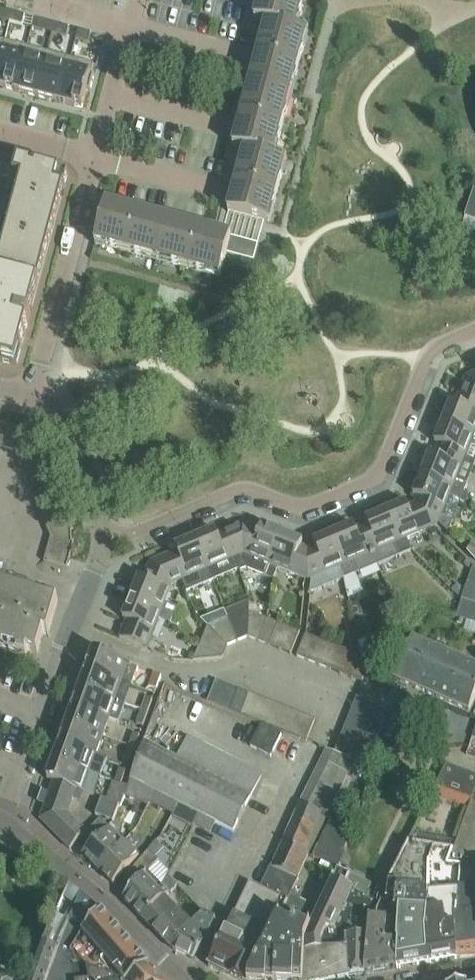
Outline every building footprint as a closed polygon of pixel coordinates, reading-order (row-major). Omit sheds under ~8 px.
[(267,23),(283,27),(284,24),(297,27),(304,0),(260,0),(255,19),(267,23)] [(0,10),(0,19),(10,21),(13,12),(0,8),(0,10)] [(13,12),(10,21),(23,25),(25,15),(13,12)] [(44,20),(42,30),(54,33),(57,24),(44,20)] [(310,31),(297,27),(284,24),(283,27),(267,23),(250,83),(293,95),(310,31)] [(57,24),(54,33),(67,37),(69,27),(57,24)] [(79,30),(77,39),(89,43),(92,33),(79,30)] [(0,60),(0,86),(16,90),(27,47),(5,41),(0,60)] [(27,47),(16,90),(38,96),(49,52),(27,47)] [(49,52),(38,96),(60,102),(71,58),(49,52)] [(71,58),(60,102),(83,108),(87,91),(91,92),(95,75),(92,74),(94,64),(71,58)] [(276,157),(293,95),(250,83),(234,146),(245,149),(261,154),(262,153),(276,157)] [(287,160),(276,157),(262,153),(261,154),(245,149),(229,212),(269,223),(287,160)] [(17,365),(69,173),(18,160),(18,161),(0,156),(0,360),(17,365)] [(465,218),(474,221),(474,190),(465,218)] [(107,202),(96,243),(143,256),(145,250),(159,254),(158,260),(169,219),(107,202)] [(259,243),(169,219),(158,260),(159,260),(160,254),(174,258),(173,264),(221,277),(227,252),(255,259),(259,243)] [(467,377),(458,397),(474,404),(474,373),(467,377)] [(458,397),(456,403),(452,401),(443,422),(474,435),(474,404),(458,397)] [(10,424),(0,421),(0,446),(3,447),(10,424)] [(443,422),(435,442),(439,444),(437,450),(464,461),(472,442),(474,444),(474,435),(443,422)] [(464,461),(437,450),(435,456),(430,454),(422,474),(465,492),(468,484),(457,479),(464,461)] [(46,462),(41,451),(19,461),(24,472),(46,462)] [(50,473),(46,462),(24,472),(28,482),(50,473)] [(55,483),(50,473),(28,482),(32,493),(55,483)] [(448,532),(462,500),(465,492),(422,474),(417,487),(414,495),(418,497),(415,503),(437,526),(439,523),(448,532)] [(59,494),(55,483),(32,493),(37,503),(59,494)] [(64,505),(59,494),(37,503),(42,515),(64,505)] [(437,526),(415,503),(408,506),(407,502),(386,511),(404,553),(412,550),(408,539),(437,526)] [(68,516),(64,505),(42,515),(46,525),(68,516)] [(404,553),(386,511),(366,519),(368,524),(362,526),(378,565),(404,553)] [(74,531),(68,516),(46,525),(51,537),(72,536),(72,532),(74,531)] [(266,576),(283,533),(263,525),(261,530),(244,523),(224,531),(240,569),(240,570),(245,568),(266,576)] [(378,565),(362,526),(356,529),(354,524),(334,533),(352,576),(378,565)] [(240,569),(224,531),(218,534),(216,530),(196,538),(213,581),(240,569)] [(309,580),(309,549),(302,546),(303,542),(283,533),(266,576),(274,580),(279,568),(309,580)] [(352,576),(334,533),(314,542),(316,546),(309,549),(309,580),(312,579),(310,593),(352,576)] [(72,541),(72,536),(51,537),(48,547),(71,555),(75,541),(72,541)] [(213,581),(196,538),(175,547),(177,551),(171,553),(182,580),(201,573),(206,584),(213,581)] [(67,567),(71,555),(48,547),(44,561),(67,567)] [(173,584),(182,580),(171,553),(151,562),(144,579),(140,577),(131,597),(174,615),(177,607),(166,602),(173,584)] [(473,566),(462,599),(474,603),(474,567),(473,566)] [(59,600),(0,583),(0,649),(27,657),(28,651),(38,654),(44,633),(49,634),(59,600)] [(174,615),(131,597),(123,618),(127,620),(120,638),(147,649),(159,618),(171,623),(174,615)] [(462,599),(456,617),(474,623),(474,603),(462,599)] [(249,637),(249,611),(250,600),(225,611),(227,617),(238,641),(249,637)] [(258,641),(267,618),(258,614),(249,611),(249,637),(258,641)] [(238,641),(227,617),(207,626),(228,645),(238,641)] [(270,645),(278,623),(267,618),(258,641),(270,645)] [(281,649),(289,627),(278,623),(270,645),(281,649)] [(228,645),(207,626),(199,647),(224,657),(228,645)] [(291,654),(300,631),(289,627),(281,649),(291,654)] [(308,660),(317,638),(306,634),(297,656),(308,660)] [(402,659),(394,678),(469,710),(474,698),(474,663),(413,636),(402,659)] [(319,665),(328,642),(317,638),(308,660),(319,665)] [(330,669),(339,647),(328,642),(319,665),(330,669)] [(224,657),(199,647),(194,661),(223,658),(224,657)] [(341,673),(350,651),(339,647),(330,669),(341,673)] [(129,664),(94,651),(87,670),(122,683),(129,664)] [(361,656),(350,651),(341,673),(352,678),(361,656)] [(373,660),(361,656),(352,678),(364,683),(373,660)] [(122,683),(87,670),(81,688),(116,701),(122,683)] [(162,676),(155,673),(151,687),(157,689),(162,676)] [(219,706),(228,684),(217,680),(208,702),(219,706)] [(230,711),(239,689),(228,684),(219,706),(230,711)] [(125,704),(116,701),(81,688),(74,706),(109,719),(119,722),(125,704)] [(241,715),(250,693),(239,689),(230,711),(241,715)] [(252,720),(261,697),(250,693),(241,715),(252,720)] [(147,697),(142,710),(149,712),(154,699),(147,697)] [(263,724),(272,702),(261,697),(252,720),(263,724)] [(358,698),(357,697),(353,709),(375,717),(379,706),(358,698)] [(274,728),(283,706),(272,702),(263,724),(274,728)] [(103,737),(109,719),(74,706),(68,724),(103,737)] [(285,733),(294,710),(283,706),(274,728),(285,733)] [(370,728),(375,717),(353,709),(348,720),(370,728)] [(144,725),(149,712),(142,710),(138,723),(144,725)] [(296,737),(305,715),(294,710),(285,733),(296,737)] [(316,719),(305,715),(296,737),(307,742),(316,719)] [(366,739),(370,728),(348,720),(344,731),(366,739)] [(103,737),(68,724),(61,742),(96,755),(103,737)] [(361,750),(366,739),(344,731),(339,742),(361,750)] [(134,733),(130,746),(136,748),(141,735),(134,733)] [(384,741),(368,735),(357,762),(373,768),(384,741)] [(189,736),(178,758),(196,767),(208,745),(189,736)] [(96,755),(61,742),(54,760),(90,773),(101,777),(108,759),(96,755)] [(155,791),(179,804),(202,815),(197,825),(211,833),(216,822),(235,831),(252,796),(233,786),(215,777),(196,767),(178,758),(145,742),(132,780),(155,791)] [(357,762),(361,750),(339,742),(335,753),(357,762)] [(208,745),(196,767),(215,777),(226,755),(208,745)] [(131,761),(136,748),(130,746),(125,759),(131,761)] [(357,762),(335,753),(327,750),(322,761),(350,774),(357,762)] [(226,755),(215,777),(233,786),(245,765),(226,755)] [(90,773),(54,760),(48,779),(54,781),(77,789),(83,792),(90,773)] [(350,774),(322,761),(317,771),(345,785),(350,774)] [(245,765),(233,786),(252,796),(263,774),(245,765)] [(127,771),(120,769),(116,782),(122,784),(127,771)] [(339,795),(345,785),(317,771),(312,782),(339,795)] [(149,802),(155,791),(132,780),(126,795),(134,798),(135,796),(149,803),(149,802)] [(68,813),(77,789),(54,781),(50,793),(44,790),(40,803),(46,805),(41,819),(70,849),(87,832),(68,813)] [(127,786),(122,784),(116,782),(109,801),(120,805),(127,786)] [(334,806),(339,795),(312,782),(307,793),(334,806)] [(179,804),(155,791),(149,802),(173,814),(179,804)] [(334,806),(307,793),(301,803),(327,815),(328,816),(334,806)] [(474,796),(455,851),(450,865),(462,865),(474,866),(474,793),(474,796)] [(120,805),(109,801),(102,798),(96,815),(113,822),(120,805)] [(316,841),(327,815),(301,803),(290,829),(316,841)] [(195,828),(197,825),(202,815),(179,804),(173,814),(172,817),(195,828)] [(314,856),(338,868),(353,831),(351,830),(332,821),(314,856)] [(99,869),(124,841),(109,827),(83,855),(99,869)] [(310,854),(316,841),(290,829),(284,842),(310,854)] [(114,884),(127,869),(140,856),(124,841),(99,869),(114,884)] [(170,894),(163,888),(148,872),(160,860),(156,857),(165,848),(158,841),(150,850),(128,877),(137,885),(123,898),(144,919),(159,905),(166,898),(170,894)] [(304,867),(310,854),(284,842),(278,855),(304,867)] [(429,887),(429,863),(450,865),(455,851),(409,842),(390,883),(389,888),(387,902),(396,903),(394,938),(398,938),(398,968),(428,963),(426,930),(428,917),(430,887),(429,887)] [(304,867),(278,855),(272,867),(299,879),(304,867)] [(458,915),(459,906),(462,867),(462,865),(450,865),(429,863),(429,887),(430,887),(428,917),(426,930),(428,963),(458,958),(455,915),(458,915)] [(462,865),(462,867),(459,906),(458,915),(455,915),(458,958),(474,955),(474,866),(462,865)] [(291,895),(299,879),(272,867),(262,888),(288,901),(291,895)] [(347,929),(347,927),(366,898),(372,884),(351,875),(338,868),(332,879),(327,891),(321,902),(316,914),(311,926),(305,943),(304,979),(335,979),(350,977),(347,929)] [(169,876),(163,888),(170,894),(179,885),(169,876)] [(288,901),(262,888),(251,883),(227,931),(209,966),(237,979),(249,979),(264,949),(288,901)] [(81,892),(69,884),(63,896),(76,905),(81,892)] [(75,961),(74,955),(70,953),(82,934),(100,909),(81,892),(76,905),(70,919),(62,941),(54,966),(58,968),(60,979),(77,979),(75,961)] [(311,926),(305,923),(314,906),(291,895),(288,901),(264,949),(249,979),(304,979),(305,943),(311,926)] [(194,925),(182,913),(166,898),(159,905),(144,919),(174,949),(186,933),(194,925)] [(365,974),(368,937),(370,919),(368,919),(373,899),(366,898),(347,927),(347,929),(350,977),(365,975),(365,974)] [(398,968),(398,938),(394,938),(396,903),(387,902),(373,899),(368,919),(370,919),(368,937),(365,974),(398,968)] [(100,909),(82,934),(70,953),(74,955),(75,961),(95,970),(109,976),(115,979),(116,979),(161,979),(100,909)] [(54,966),(62,941),(70,919),(56,914),(47,935),(35,963),(29,979),(49,979),(54,966)] [(193,959),(205,943),(207,940),(217,921),(204,914),(194,925),(186,933),(174,949),(193,959)] [(75,961),(77,979),(116,979),(115,979),(109,976),(95,970),(75,961)]
